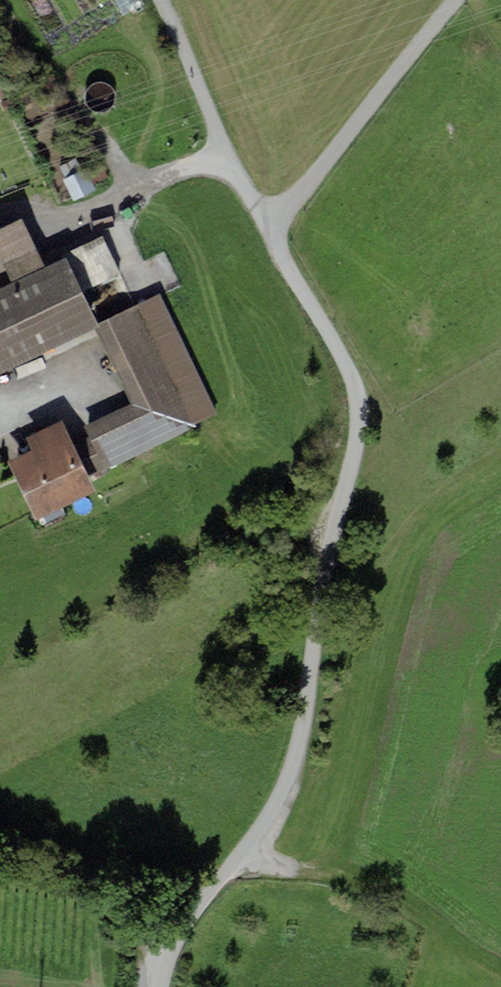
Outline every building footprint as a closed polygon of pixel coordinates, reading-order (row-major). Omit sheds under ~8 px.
[(78,201),(99,191),(89,170),(68,179),(78,201)] [(0,228),(0,273),(6,270),(12,281),(44,265),(21,218),(0,228)] [(0,287),(0,373),(99,327),(97,323),(66,257),(0,287)] [(160,293),(97,323),(99,327),(133,401),(84,424),(90,437),(74,444),(89,477),(218,416),(160,293)] [(31,450),(7,461),(34,519),(95,490),(89,477),(74,444),(62,420),(25,437),(31,450)]
